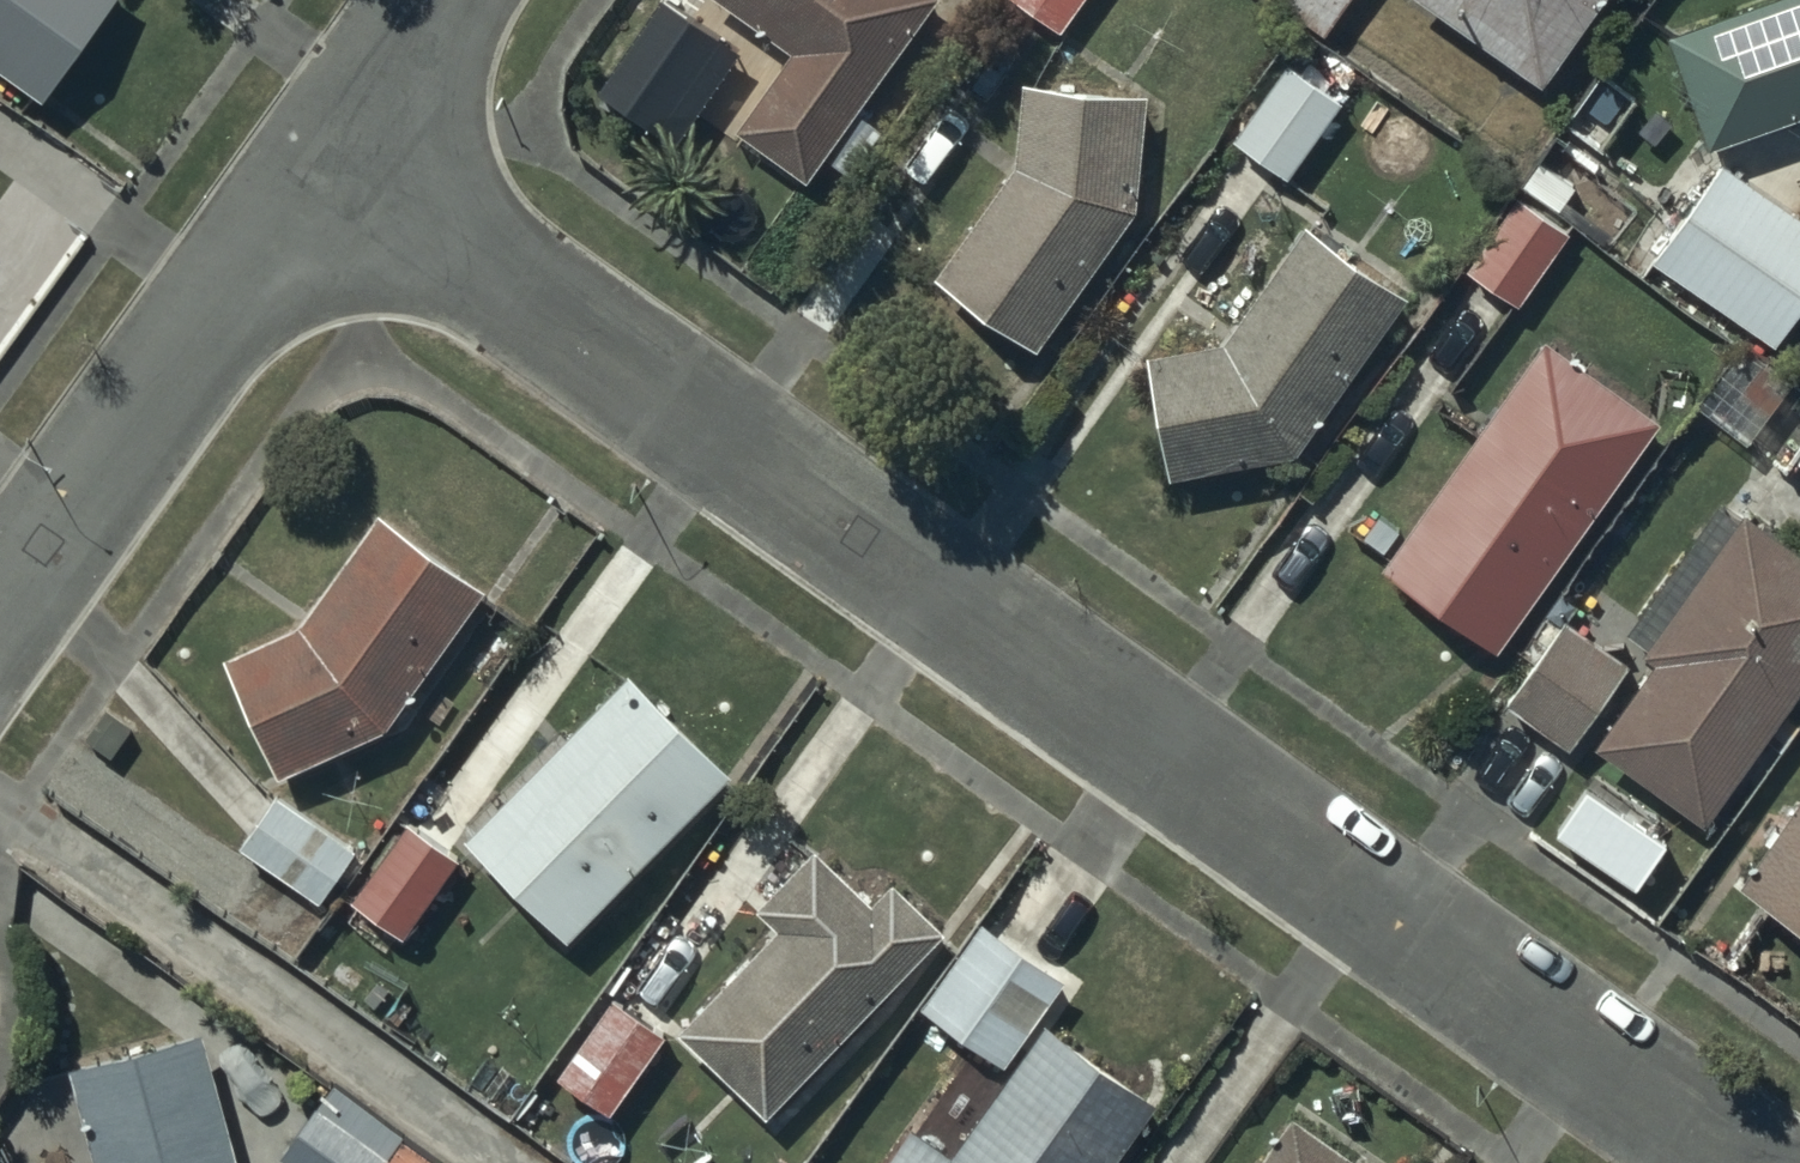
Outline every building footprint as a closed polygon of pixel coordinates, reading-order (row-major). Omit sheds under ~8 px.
[(48,104),(120,0),(0,0),(0,70),(48,104)] [(662,0),(658,0),(597,85),(673,139),(735,51),(662,0)] [(800,44),(743,124),(806,168),(925,0),(738,0),(800,44)] [(1058,26),(1079,0),(1025,0),(1058,26)] [(1326,29),(1346,0),(1284,0),(1326,29)] [(1542,67),(1589,0),(1446,0),(1542,67)] [(1677,32),(1713,133),(1799,102),(1799,0),(1768,0),(1677,32)] [(1343,101),(1292,61),(1234,135),(1285,174),(1343,101)] [(1021,160),(944,269),(1035,334),(1129,200),(1139,95),(1028,85),(1021,160)] [(1721,170),(1660,259),(1775,337),(1799,300),(1799,224),(1721,170)] [(1563,230),(1518,198),(1471,265),(1516,297),(1563,230)] [(1400,292),(1309,228),(1228,343),(1153,356),(1173,467),(1292,445),(1400,292)] [(1650,418),(1546,346),(1392,568),(1497,640),(1650,418)] [(1744,516),(1648,649),(1663,659),(1605,740),(1704,811),(1799,679),(1799,555),(1744,516)] [(296,630),(225,658),(279,779),(382,733),(483,596),(377,518),(296,630)] [(1627,666),(1565,623),(1509,703),(1571,746),(1627,666)] [(729,781),(629,681),(466,845),(566,945),(729,781)] [(354,853),(276,798),(241,848),(319,902),(354,853)] [(1747,883),(1799,921),(1799,809),(1747,883)] [(459,866),(408,828),(349,906),(400,944),(459,866)] [(780,934),(679,1038),(765,1121),(943,939),(891,889),(869,912),(814,858),(759,914),(780,934)] [(918,1006),(1001,1068),(1062,987),(979,925),(918,1006)] [(662,1035),(610,1001),(556,1085),(608,1119),(662,1035)] [(885,1162),(1112,1162),(1151,1107),(1042,1031),(951,1161),(908,1131),(885,1162)] [(67,1075),(90,1162),(239,1162),(205,1038),(67,1075)] [(316,1108),(280,1162),(385,1162),(390,1156),(316,1108)] [(1295,1121),(1265,1162),(1352,1162),(1295,1121)]
